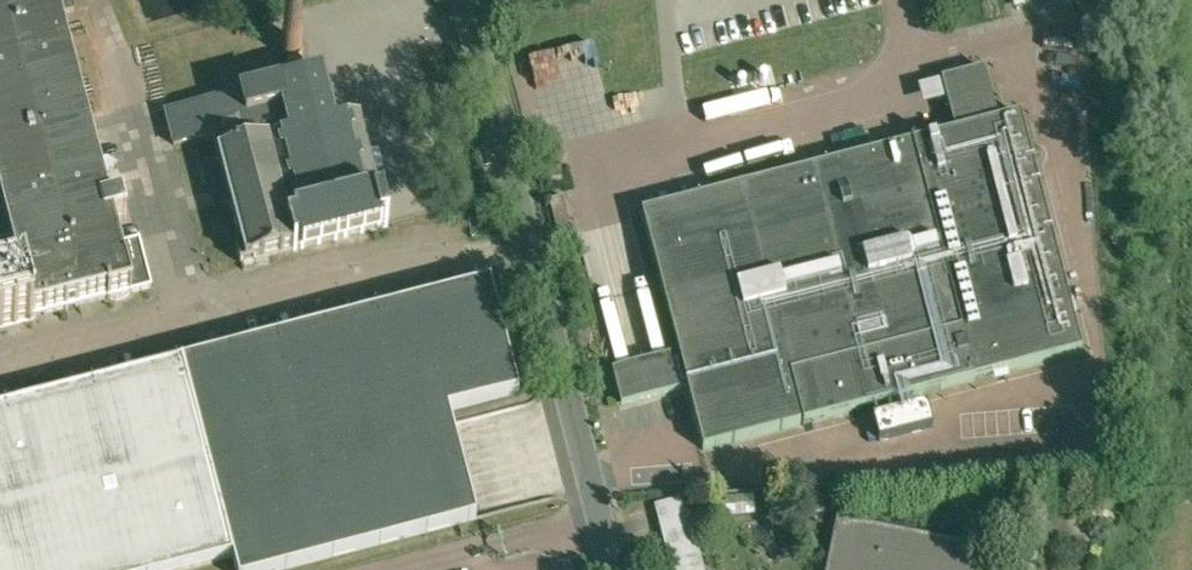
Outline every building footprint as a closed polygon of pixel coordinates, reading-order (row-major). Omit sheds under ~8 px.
[(32,321),(32,320),(106,300),(107,301),(111,300),(117,302),(125,300),(130,295),(151,290),(138,241),(117,246),(112,227),(125,223),(121,205),(108,209),(58,17),(74,13),(70,0),(0,0),(0,330),(32,321)] [(292,73),(281,75),(284,85),(165,115),(173,147),(212,136),(217,157),(199,162),(205,186),(224,182),(225,187),(214,190),(218,206),(229,203),(240,245),(234,247),(239,265),(387,227),(359,118),(342,123),(340,114),(333,116),(322,75),(305,79),(301,62),(302,62),(301,58),(303,55),(304,53),(304,50),(304,49),(303,46),(302,43),(300,41),(298,40),(296,38),(293,38),(291,37),(288,38),(285,39),(283,40),(281,42),(280,45),(279,47),(279,50),(279,52),(279,55),(281,57),(282,59),(285,61),(287,62),(288,65),(290,65),(292,73)] [(568,53),(576,83),(602,76),(594,46),(568,53)] [(534,60),(536,70),(569,63),(567,53),(534,60)] [(677,355),(613,372),(638,468),(1102,347),(1101,309),(1084,240),(1104,235),(1094,197),(1045,210),(1020,116),(998,121),(984,70),(871,99),(885,151),(642,214),(679,354),(677,355)] [(561,169),(543,170),(544,181),(561,181),(561,169)] [(557,232),(571,229),(563,198),(549,202),(557,232)] [(450,427),(521,409),(489,289),(0,410),(0,569),(180,569),(232,556),(236,569),(280,569),(474,520),(450,427)] [(925,406),(871,420),(877,444),(931,430),(925,406)] [(686,499),(655,507),(672,569),(704,569),(697,543),(686,499)] [(828,569),(978,569),(982,551),(838,521),(828,569)]
